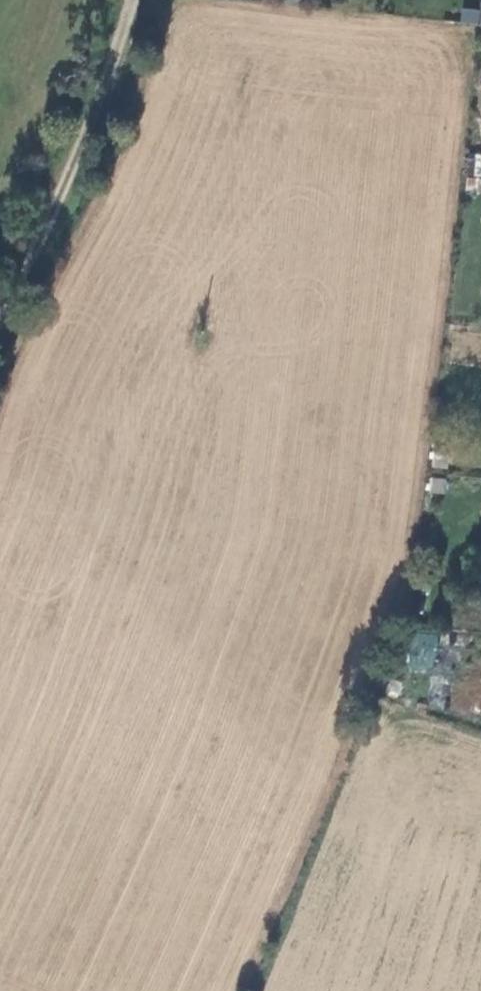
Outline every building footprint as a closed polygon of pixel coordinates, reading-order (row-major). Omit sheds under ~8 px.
[(462,7),(460,22),(480,25),(480,9),(462,7)] [(412,632),(409,667),(433,669),(436,634),(412,632)]
